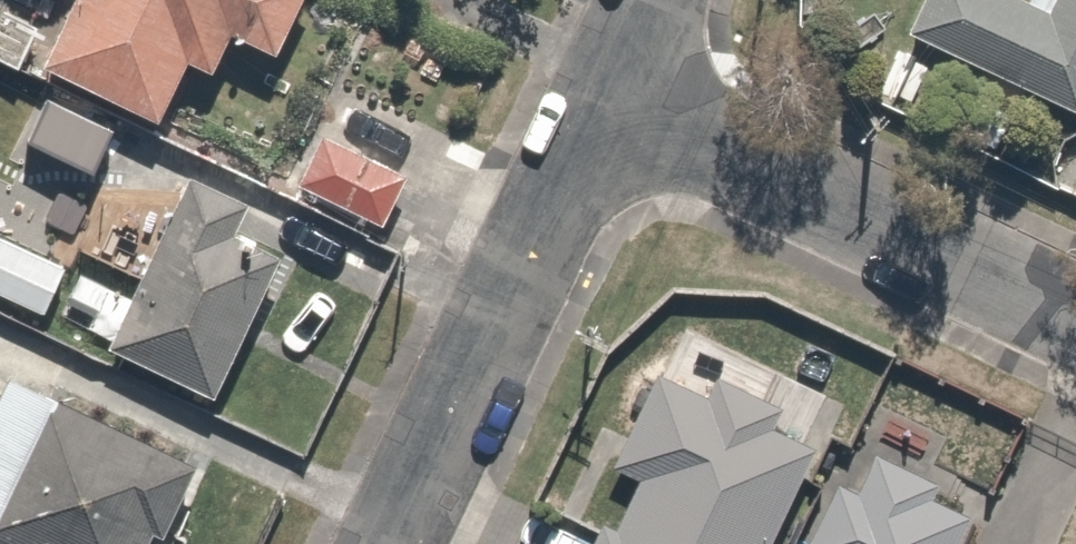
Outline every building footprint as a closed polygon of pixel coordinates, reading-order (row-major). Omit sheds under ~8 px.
[(51,54),(167,111),(196,53),(231,70),(254,23),(299,45),(321,0),(77,0),(51,54)] [(1075,126),(1075,0),(1051,0),(1047,8),(1029,0),(926,0),(904,46),(1075,127),(1075,126)] [(46,93),(27,136),(101,169),(120,126),(46,93)] [(415,174),(318,130),(292,187),(389,231),(415,174)] [(312,228),(191,174),(113,347),(233,402),(312,228)] [(52,309),(72,263),(0,231),(0,286),(52,309)] [(204,461),(9,367),(33,318),(0,302),(0,543),(164,543),(204,461)] [(830,441),(811,432),(823,405),(728,362),(709,403),(655,378),(614,469),(649,485),(629,528),(609,519),(597,543),(783,543),(830,441)] [(993,494),(882,449),(870,480),(836,466),(804,543),(973,543),(993,494)]
